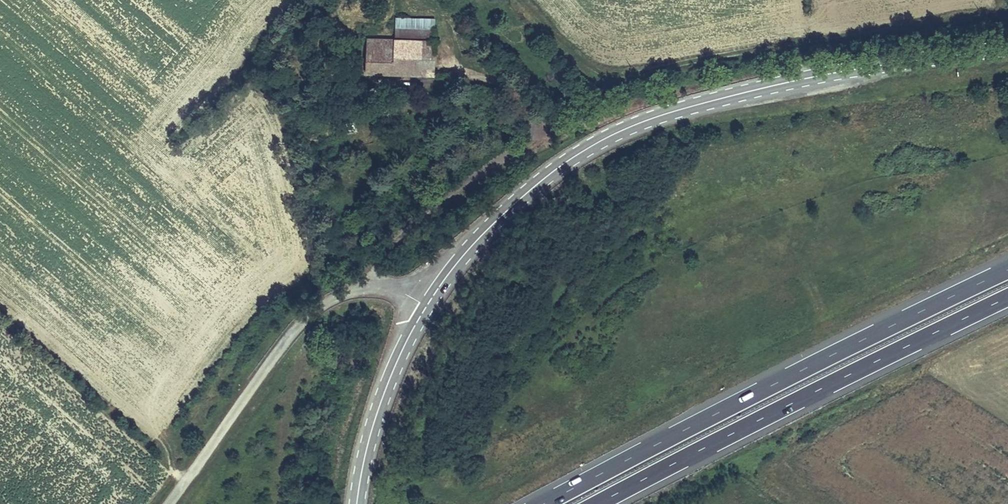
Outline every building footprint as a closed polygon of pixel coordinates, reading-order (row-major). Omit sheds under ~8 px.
[(400,18),(400,28),(439,31),(439,20),(400,18)] [(368,69),(418,74),(420,40),(439,41),(439,31),(400,28),(399,40),(371,37),(368,69)] [(420,40),(418,74),(436,74),(439,41),(420,40)]
